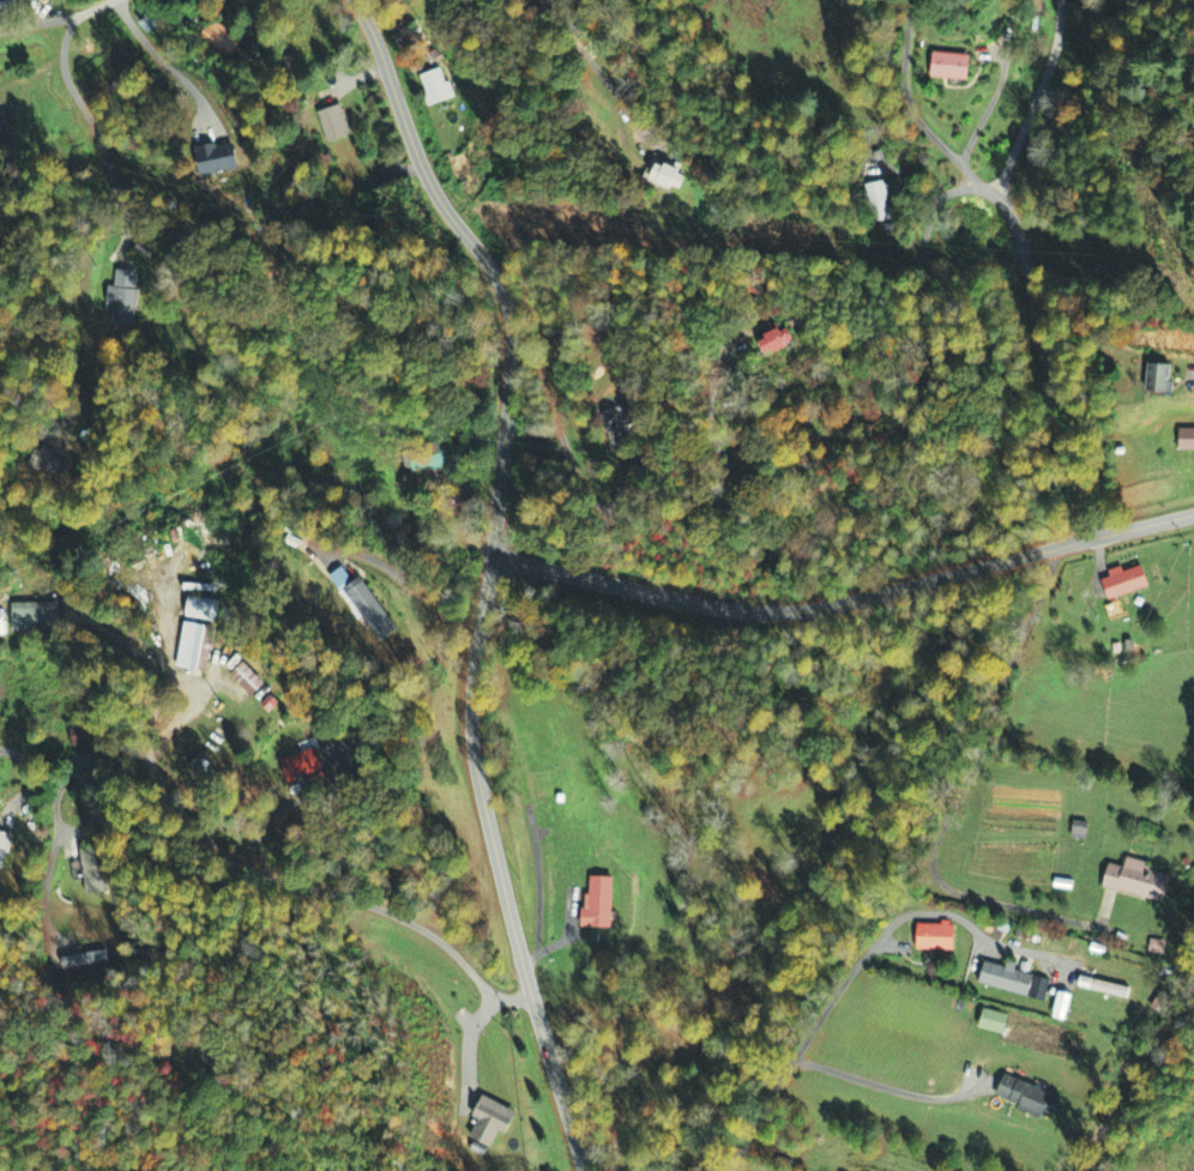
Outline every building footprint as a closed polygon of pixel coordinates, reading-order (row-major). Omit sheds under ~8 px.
[(242,39),(209,24),(199,43),(232,59),(242,39)] [(970,82),(971,56),(933,55),(933,81),(970,82)] [(452,100),(441,70),(419,78),(430,109),(452,100)] [(351,137),(341,107),(316,115),(327,146),(351,137)] [(11,143),(0,115),(0,147),(11,143)] [(243,175),(240,147),(201,152),(204,179),(243,175)] [(654,179),(652,183),(682,196),(690,177),(662,166),(659,174),(650,170),(648,176),(654,179)] [(869,224),(891,222),(886,183),(865,186),(869,224)] [(139,275),(115,272),(113,289),(107,288),(105,308),(112,308),(110,325),(133,328),(139,275)] [(759,343),(767,360),(796,346),(789,330),(759,343)] [(1147,362),(1170,363),(1169,380),(1174,380),(1172,391),(1146,390),(1147,362)] [(602,413),(612,446),(633,440),(624,407),(602,413)] [(1193,455),(1193,432),(1180,432),(1181,455),(1193,455)] [(68,462),(36,447),(26,470),(58,485),(68,462)] [(450,467),(446,448),(403,457),(407,476),(450,467)] [(1100,573),(1141,559),(1152,586),(1109,600),(1100,573)] [(329,575),(334,589),(349,584),(344,569),(329,575)] [(380,644),(397,632),(360,578),(343,590),(380,644)] [(186,620),(217,625),(221,602),(190,597),(186,620)] [(13,633),(60,632),(59,603),(12,604),(13,633)] [(200,672),(205,626),(182,624),(177,670),(200,672)] [(254,699),(266,685),(243,664),(230,678),(254,699)] [(268,715),(279,705),(271,696),(260,706),(268,715)] [(281,760),(290,787),(324,775),(315,749),(281,760)] [(1087,841),(1089,824),(1074,822),(1072,839),(1087,841)] [(6,871),(9,834),(0,833),(0,871),(6,871)] [(78,850),(87,897),(109,893),(101,846),(78,850)] [(1103,885),(1120,889),(1121,887),(1166,900),(1174,874),(1151,868),(1152,862),(1128,855),(1124,864),(1110,861),(1103,885)] [(613,930),(615,879),(587,878),(585,929),(613,930)] [(918,922),(941,922),(941,917),(951,918),(951,922),(955,923),(955,948),(917,948),(918,922)] [(1166,943),(1151,941),(1149,954),(1164,957),(1166,943)] [(106,965),(105,954),(60,958),(61,969),(106,965)] [(987,959),(1008,965),(1009,958),(1019,960),(1017,967),(1036,972),(1030,995),(981,982),(987,959)] [(1083,974),(1079,985),(1129,997),(1132,985),(1083,974)] [(1069,1016),(1074,997),(1059,993),(1054,1012),(1069,1016)] [(985,1007),(981,1026),(1005,1032),(1009,1014),(985,1007)] [(1007,1073),(1065,1097),(1054,1122),(1019,1107),(1020,1103),(999,1094),(1007,1073)] [(478,1122),(470,1140),(492,1150),(500,1133),(507,1137),(518,1113),(483,1097),(473,1119),(478,1122)]
